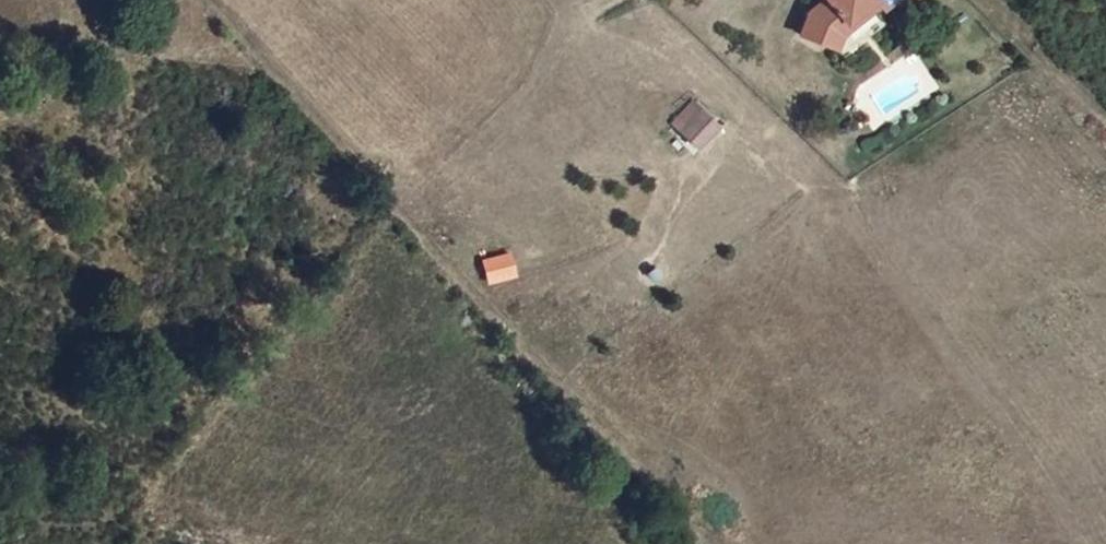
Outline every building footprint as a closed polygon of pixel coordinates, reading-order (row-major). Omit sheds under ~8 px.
[(830,67),(845,43),(878,25),(884,36),(908,22),(903,6),(920,0),(842,0),(827,8),(831,15),(812,26),(798,46),(830,67)] [(693,98),(667,123),(696,152),(721,127),(693,98)] [(478,258),(483,283),(515,276),(510,251),(478,258)]
